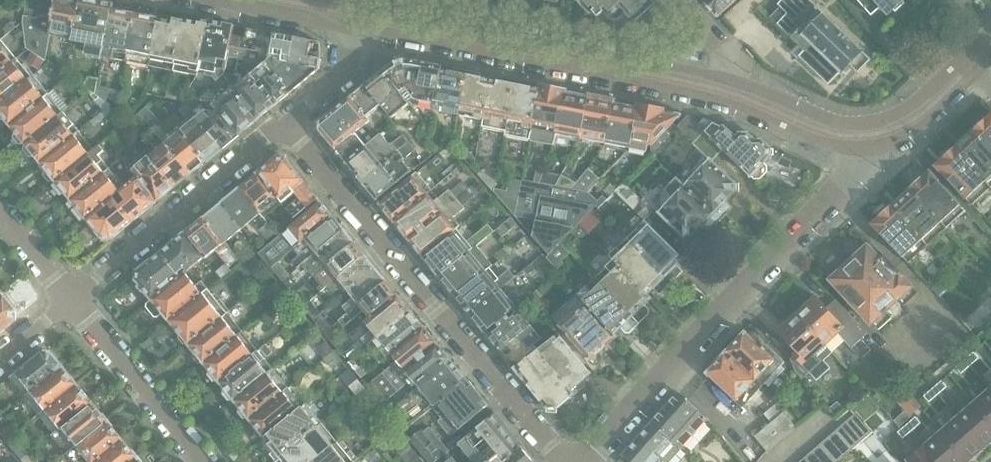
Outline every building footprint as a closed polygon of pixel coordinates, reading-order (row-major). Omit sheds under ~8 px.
[(33,14),(36,15),(35,19),(24,16),(23,21),(28,50),(32,53),(42,60),(47,33),(54,0),(37,0),(33,14)] [(71,37),(78,0),(54,0),(47,33),(50,34),(71,37)] [(111,6),(101,3),(98,0),(82,0),(78,0),(71,37),(70,43),(90,48),(89,52),(101,55),(111,6)] [(635,20),(617,0),(579,0),(590,11),(592,11),(593,11),(599,16),(604,11),(612,19),(616,19),(617,20),(623,15),(631,24),(635,20)] [(635,20),(654,3),(651,0),(617,0),(635,20)] [(718,16),(737,0),(703,0),(718,16)] [(864,52),(811,0),(785,0),(780,5),(782,8),(772,18),(779,24),(778,24),(789,35),(790,34),(793,37),(792,38),(799,45),(792,52),(798,57),(800,56),(829,85),(842,72),(843,73),(851,65),(859,73),(871,60),(863,52),(864,52)] [(872,15),(880,8),(888,16),(894,11),(895,12),(905,4),(904,3),(907,0),(859,0),(872,15)] [(126,60),(136,10),(121,7),(120,11),(112,9),(113,6),(111,6),(101,55),(126,60)] [(151,13),(136,10),(126,60),(149,64),(153,43),(158,19),(150,17),(151,13)] [(174,19),(172,17),(163,16),(159,16),(158,19),(153,43),(149,64),(173,69),(183,21),(174,19)] [(208,24),(207,25),(183,19),(183,21),(173,69),(197,74),(208,24)] [(7,33),(16,26),(12,21),(3,29),(7,33)] [(224,75),(226,70),(228,59),(228,58),(230,47),(234,29),(226,27),(223,23),(212,21),(208,24),(197,74),(212,77),(216,81),(224,75)] [(234,29),(230,47),(243,49),(270,54),(270,50),(274,34),(234,26),(234,29)] [(23,36),(22,32),(19,28),(12,33),(18,40),(23,36)] [(318,42),(317,41),(287,35),(287,36),(274,34),(270,50),(270,54),(278,56),(283,61),(320,69),(322,60),(318,59),(320,46),(320,43),(319,43),(318,42)] [(4,45),(0,41),(0,70),(14,59),(4,45)] [(243,49),(230,47),(228,58),(261,65),(266,61),(292,92),(293,91),(320,69),(283,61),(278,56),(270,54),(243,49)] [(32,53),(26,61),(38,70),(44,61),(42,60),(32,53)] [(15,60),(14,59),(0,70),(0,101),(32,75),(25,66),(21,65),(17,60),(15,60)] [(228,59),(226,70),(230,71),(236,72),(239,61),(228,59)] [(389,66),(382,72),(399,92),(409,104),(415,99),(423,63),(404,59),(396,61),(388,66),(389,66)] [(249,76),(274,106),(292,92),(266,61),(261,65),(248,76),(249,76)] [(424,108),(434,110),(442,70),(443,66),(423,63),(415,99),(426,101),(424,108)] [(458,115),(467,71),(453,68),(449,72),(442,70),(434,110),(458,115)] [(481,78),(480,74),(467,71),(458,115),(483,120),(491,80),(481,78)] [(61,83),(68,76),(65,72),(57,78),(61,83)] [(399,92),(382,72),(366,85),(365,85),(380,104),(392,119),(409,104),(399,92)] [(48,93),(32,75),(0,101),(0,119),(4,119),(9,125),(48,93)] [(220,87),(228,80),(224,75),(216,81),(211,85),(220,87)] [(80,87),(89,93),(94,95),(94,93),(95,86),(97,78),(87,76),(80,87)] [(257,120),(274,106),(249,76),(239,85),(232,90),(257,120)] [(508,124),(516,81),(502,78),(499,82),(491,80),(483,120),(482,127),(506,133),(508,124)] [(508,124),(506,133),(505,137),(529,141),(539,89),(531,88),(529,83),(516,81),(508,124)] [(366,120),(368,118),(370,117),(368,114),(380,104),(365,85),(349,98),(366,120)] [(539,89),(529,141),(553,146),(557,135),(566,90),(540,85),(539,89)] [(95,86),(94,93),(106,101),(108,98),(116,104),(119,91),(95,86)] [(155,96),(165,98),(166,89),(157,87),(155,96)] [(180,92),(170,90),(167,89),(165,98),(164,98),(178,101),(180,92)] [(67,108),(52,90),(48,93),(9,125),(15,132),(14,136),(20,143),(24,142),(25,143),(63,111),(67,108)] [(243,132),(257,120),(232,90),(218,102),(243,132)] [(582,139),(591,95),(566,90),(557,135),(582,139)] [(94,95),(89,93),(103,111),(110,106),(94,95)] [(606,144),(614,100),(591,95),(582,139),(606,144)] [(368,118),(366,120),(349,98),(348,99),(349,99),(321,121),(320,130),(335,149),(359,129),(365,124),(366,124),(370,121),(368,118)] [(632,150),(640,105),(614,100),(606,144),(629,149),(632,150)] [(653,144),(681,114),(681,113),(640,105),(632,150),(645,152),(649,149),(650,143),(653,144)] [(95,126),(114,111),(110,106),(103,111),(91,121),(95,126)] [(148,107),(141,112),(146,119),(153,113),(148,108),(148,107)] [(223,148),(189,107),(188,107),(181,112),(188,121),(184,124),(177,115),(173,119),(180,128),(207,161),(223,148)] [(239,135),(223,114),(189,107),(223,148),(239,135)] [(73,123),(64,112),(63,111),(25,143),(23,149),(28,156),(35,155),(41,162),(79,131),(73,123)] [(984,121),(981,120),(975,126),(976,129),(974,130),(990,148),(990,115),(984,121)] [(708,135),(697,125),(688,116),(677,127),(697,146),(708,135)] [(708,135),(723,149),(755,179),(761,179),(768,171),(768,165),(765,162),(771,155),(771,149),(762,140),(755,140),(748,133),(740,133),(736,137),(725,126),(704,118),(697,125),(708,135)] [(377,138),(366,124),(365,124),(359,129),(335,149),(346,163),(346,162),(347,163),(377,138)] [(180,128),(170,135),(163,127),(157,132),(191,174),(207,161),(180,128)] [(429,137),(430,129),(419,127),(417,136),(423,143),(429,137)] [(973,131),(971,130),(956,144),(956,147),(955,148),(990,187),(990,188),(990,148),(974,130),(973,131)] [(56,180),(94,149),(79,131),(41,162),(46,168),(44,175),(49,181),(56,180)] [(175,187),(191,174),(157,132),(149,138),(159,151),(151,157),(175,187)] [(116,147),(123,141),(116,133),(109,138),(116,147)] [(362,182),(411,142),(404,133),(390,145),(381,134),(377,138),(347,163),(355,173),(362,182)] [(712,161),(723,149),(708,135),(697,146),(712,161)] [(403,160),(416,149),(411,142),(362,182),(368,190),(368,189),(377,200),(412,171),(403,160)] [(735,183),(712,161),(697,146),(689,155),(696,161),(694,163),(697,165),(691,171),(695,174),(684,185),(721,219),(732,208),(726,202),(735,191),(739,191),(738,183),(735,183)] [(445,159),(453,152),(448,147),(440,154),(445,159)] [(971,204),(990,187),(955,148),(954,149),(950,149),(945,154),(945,158),(936,165),(971,204)] [(110,168),(96,151),(94,149),(56,180),(54,187),(59,193),(66,193),(71,199),(110,168)] [(473,167),(476,156),(470,150),(463,156),(473,167)] [(616,190),(617,191),(624,183),(639,167),(626,154),(599,178),(587,189),(573,187),(569,186),(555,184),(538,181),(534,180),(521,179),(519,192),(514,214),(549,253),(595,205),(598,208),(616,190)] [(175,187),(151,157),(149,155),(131,169),(138,177),(158,201),(175,187)] [(288,161),(286,159),(276,157),(276,158),(257,173),(258,174),(279,200),(282,203),(295,192),(299,198),(286,209),(294,218),(318,198),(304,181),(288,161)] [(494,188),(498,167),(486,164),(477,172),(493,190),(494,188)] [(86,218),(112,196),(125,186),(110,168),(71,199),(86,218)] [(534,180),(538,181),(542,172),(543,169),(536,168),(534,180)] [(587,189),(599,178),(587,168),(579,178),(573,187),(587,189)] [(560,180),(569,186),(573,187),(579,178),(569,170),(560,180)] [(965,210),(941,184),(929,171),(921,179),(918,178),(912,184),(912,188),(911,188),(947,227),(965,210)] [(432,190),(418,172),(379,203),(394,221),(428,193),(432,190)] [(542,172),(538,181),(555,184),(561,175),(542,172)] [(264,217),(282,203),(279,200),(258,174),(240,188),(248,198),(264,217)] [(133,221),(158,201),(138,177),(126,187),(125,186),(112,196),(133,221)] [(665,190),(662,186),(647,201),(660,212),(659,213),(684,236),(684,240),(692,240),(692,237),(702,226),(708,232),(721,219),(684,185),(677,178),(665,190)] [(468,189),(469,188),(464,181),(452,191),(449,187),(439,195),(436,191),(430,195),(428,193),(394,221),(408,238),(457,197),(468,189)] [(617,191),(615,192),(644,220),(653,210),(624,183),(617,191)] [(267,241),(276,233),(264,217),(248,198),(240,188),(239,188),(221,203),(243,229),(251,222),(267,241)] [(514,214),(519,192),(494,188),(493,190),(514,214)] [(927,246),(947,227),(911,188),(910,189),(907,189),(891,202),(891,206),(891,207),(927,246)] [(463,204),(473,196),(468,189),(457,197),(408,238),(423,256),(456,229),(460,226),(453,217),(465,207),(463,204)] [(112,239),(133,221),(112,196),(86,218),(102,238),(101,238),(112,239)] [(33,199),(26,205),(30,210),(37,205),(33,199)] [(258,253),(270,267),(277,261),(294,247),(332,216),(321,201),(258,253)] [(204,217),(225,243),(228,241),(243,229),(221,203),(204,217)] [(891,207),(890,207),(887,206),(880,212),(881,216),(872,223),(908,263),(927,246),(891,207)] [(301,265),(344,229),(341,225),(340,225),(332,216),(294,247),(300,255),(293,261),(298,267),(301,265)] [(236,257),(225,243),(204,217),(186,232),(205,256),(207,258),(216,251),(226,264),(227,265),(236,257)] [(501,236),(516,223),(511,217),(500,226),(495,230),(501,236)] [(588,232),(593,226),(585,218),(580,223),(588,232)] [(677,265),(684,258),(645,221),(628,238),(672,282),(683,271),(677,265)] [(309,269),(314,275),(354,242),(347,233),(344,229),(301,265),(307,271),(309,269)] [(456,229),(423,256),(439,276),(470,251),(472,249),(456,229)] [(175,241),(195,264),(205,256),(186,232),(175,241)] [(576,237),(572,233),(563,242),(569,248),(575,243),(573,241),(576,237)] [(660,295),(672,282),(628,238),(614,251),(617,256),(614,259),(649,294),(654,289),(660,295)] [(195,264),(175,241),(150,262),(150,261),(138,271),(137,271),(136,281),(152,299),(173,282),(175,280),(185,272),(186,272),(195,264)] [(317,288),(321,292),(327,287),(365,255),(362,251),(354,242),(314,275),(313,276),(321,285),(317,288)] [(554,266),(567,251),(560,244),(547,258),(554,266)] [(879,260),(867,247),(866,246),(853,257),(854,259),(844,267),(843,266),(833,275),(834,277),(832,279),(878,330),(892,317),(885,309),(897,298),(904,305),(918,293),(884,255),(879,260)] [(455,295),(485,270),(470,251),(439,276),(455,295)] [(332,292),(342,283),(349,291),(376,269),(368,259),(369,259),(365,255),(327,287),(332,292)] [(256,271),(262,265),(256,257),(249,263),(256,271)] [(648,294),(649,294),(614,259),(594,277),(639,323),(649,314),(649,309),(645,305),(652,298),(648,294)] [(277,261),(270,267),(281,281),(288,275),(278,263),(277,261)] [(231,269),(227,265),(226,264),(216,271),(221,277),(231,269)] [(383,277),(376,269),(349,291),(354,297),(343,306),(348,312),(387,281),(383,277)] [(494,281),(485,270),(455,295),(470,313),(499,289),(514,277),(508,270),(494,281)] [(152,299),(147,303),(147,308),(154,317),(158,317),(163,312),(169,320),(209,287),(203,279),(196,285),(185,272),(175,280),(173,282),(152,299)] [(485,332),(515,306),(508,298),(525,284),(517,274),(514,277),(499,289),(470,313),(485,332)] [(295,283),(288,275),(281,281),(287,289),(295,283)] [(629,333),(639,323),(594,277),(577,292),(586,302),(615,334),(621,328),(626,333),(629,333)] [(938,296),(949,286),(942,279),(931,289),(938,296)] [(280,299),(287,293),(276,281),(269,287),(280,299)] [(390,285),(387,281),(348,312),(339,320),(344,327),(364,310),(370,317),(397,294),(390,285)] [(189,344),(229,312),(209,287),(169,320),(180,333),(179,337),(184,344),(189,344)] [(528,296),(536,306),(545,299),(536,289),(528,296)] [(302,307),(310,301),(304,293),(296,299),(302,307)] [(397,294),(370,317),(365,321),(372,330),(345,352),(349,356),(346,358),(348,362),(357,355),(368,345),(370,344),(410,311),(397,294)] [(12,309),(0,295),(0,330),(11,321),(12,309)] [(990,315),(990,296),(989,295),(980,304),(986,309),(990,315)] [(865,336),(845,315),(838,322),(815,297),(808,304),(805,300),(795,309),(833,351),(844,341),(851,348),(865,336)] [(313,321),(320,314),(310,301),(302,307),(313,321)] [(617,336),(615,334),(586,302),(558,326),(594,365),(597,365),(602,360),(602,357),(598,352),(617,336)] [(530,325),(515,306),(485,332),(500,350),(530,325)] [(296,308),(286,316),(291,322),(301,314),(301,313),(296,308)] [(834,351),(833,351),(795,309),(783,321),(786,324),(779,330),(798,350),(790,358),(796,371),(804,379),(809,375),(815,382),(829,369),(822,362),(834,351)] [(961,321),(976,337),(978,335),(990,323),(990,315),(986,309),(983,312),(972,311),(961,321)] [(384,359),(392,354),(424,327),(410,311),(370,344),(368,345),(374,352),(376,350),(384,359)] [(204,362),(243,330),(229,312),(189,344),(194,351),(194,355),(199,362),(204,362)] [(320,314),(313,321),(315,323),(324,333),(327,331),(330,328),(322,318),(320,314)] [(307,323),(301,316),(288,326),(294,333),(307,323)] [(515,368),(538,349),(534,344),(541,338),(530,325),(500,350),(515,368)] [(389,367),(382,373),(390,382),(437,343),(424,327),(392,354),(398,361),(389,367)] [(324,333),(334,346),(341,341),(330,328),(327,331),(324,333)] [(218,381),(258,348),(243,330),(204,362),(209,369),(209,375),(214,380),(218,381)] [(753,332),(750,336),(745,332),(726,352),(762,387),(782,366),(775,359),(769,353),(770,351),(763,345),(764,343),(753,332)] [(584,379),(591,373),(558,333),(547,342),(538,349),(575,394),(585,387),(585,381),(584,379)] [(324,359),(334,350),(327,341),(316,349),(324,359)] [(367,386),(382,404),(412,379),(418,386),(451,359),(437,343),(390,382),(382,373),(367,386)] [(258,348),(218,381),(219,381),(225,389),(224,393),(229,399),(234,400),(273,367),(266,358),(272,354),(265,345),(259,350),(258,348)] [(575,394),(538,349),(515,368),(547,408),(557,409),(575,394)] [(58,365),(47,351),(39,350),(39,351),(7,377),(22,395),(58,365)] [(320,372),(339,356),(334,350),(324,359),(315,365),(320,372)] [(743,406),(762,387),(726,352),(707,373),(743,406)] [(973,352),(964,360),(970,366),(979,358),(973,352)] [(431,402),(464,375),(451,359),(418,386),(388,411),(401,427),(429,404),(431,402)] [(970,366),(964,360),(955,367),(961,374),(970,366)] [(37,413),(73,384),(58,365),(22,395),(37,413)] [(250,419),(289,387),(273,367),(234,400),(235,400),(240,407),(239,412),(244,417),(250,419)] [(362,367),(356,372),(361,378),(368,373),(362,367)] [(364,390),(359,385),(348,371),(341,376),(357,396),(364,390)] [(476,390),(464,375),(431,402),(429,404),(432,408),(434,406),(443,417),(476,390)] [(941,380),(932,388),(938,395),(947,387),(941,380)] [(52,432),(88,402),(73,384),(37,413),(38,414),(39,415),(39,416),(40,417),(44,422),(52,432)] [(921,404),(910,392),(906,386),(895,396),(906,409),(895,419),(900,425),(912,414),(911,413),(921,404)] [(264,438),(304,405),(289,387),(250,419),(255,425),(254,431),(259,436),(264,438)] [(938,395),(932,388),(923,396),(929,403),(938,395)] [(990,423),(990,390),(990,389),(974,403),(990,423)] [(366,403),(371,399),(364,390),(357,396),(362,402),(364,400),(366,403)] [(486,403),(487,403),(476,390),(443,417),(439,421),(450,434),(451,435),(459,429),(486,408),(486,407),(486,403)] [(344,393),(337,399),(342,406),(350,400),(344,393)] [(707,419),(678,393),(653,422),(682,448),(707,419)] [(837,418),(846,410),(836,399),(827,407),(837,418)] [(64,453),(104,421),(88,402),(52,432),(54,434),(52,435),(64,451),(63,451),(64,453)] [(280,457),(323,422),(308,403),(304,405),(264,438),(265,438),(263,444),(268,451),(275,451),(280,457)] [(957,417),(983,447),(990,441),(990,423),(974,403),(957,417)] [(781,408),(779,406),(778,404),(765,415),(772,422),(755,436),(767,451),(796,427),(781,408)] [(384,426),(390,421),(380,408),(374,413),(384,426)] [(468,436),(479,449),(506,427),(495,413),(469,435),(468,436)] [(852,449),(872,431),(856,413),(836,430),(852,449)] [(38,414),(28,422),(30,425),(40,417),(39,416),(39,415),(38,414)] [(915,417),(906,424),(912,431),(921,423),(915,417)] [(983,447),(957,417),(941,431),(967,461),(975,455),(983,447)] [(118,439),(104,421),(64,453),(72,461),(73,461),(81,456),(86,461),(90,461),(118,439)] [(339,442),(323,422),(280,457),(285,461),(313,461),(339,442)] [(682,448),(653,422),(638,438),(665,461),(669,461),(682,448)] [(912,431),(906,424),(897,432),(903,439),(912,431)] [(0,434),(0,435),(6,442),(15,434),(8,427),(0,434)] [(531,460),(532,458),(531,457),(529,458),(523,451),(525,449),(524,448),(523,448),(506,427),(480,449),(490,461),(530,461),(531,460)] [(448,451),(429,428),(423,433),(421,431),(409,441),(427,461),(435,461),(448,451)] [(852,449),(836,430),(820,444),(835,461),(837,461),(852,449)] [(941,431),(924,446),(939,461),(966,461),(967,461),(941,431)] [(396,441),(404,450),(409,445),(402,436),(396,441)] [(479,449),(468,436),(458,444),(472,461),(489,461),(479,449)] [(638,438),(623,456),(630,461),(665,461),(638,438)] [(134,457),(118,439),(90,461),(128,461),(134,457)] [(355,461),(339,442),(313,461),(354,461),(355,461)] [(2,445),(0,443),(0,461),(17,461),(2,445)] [(820,444),(803,459),(806,461),(835,461),(820,444)] [(404,450),(405,452),(401,455),(407,461),(423,461),(409,445),(404,450)] [(19,459),(25,454),(19,446),(13,451),(19,459)] [(924,446),(907,460),(909,461),(939,461),(924,446)]
